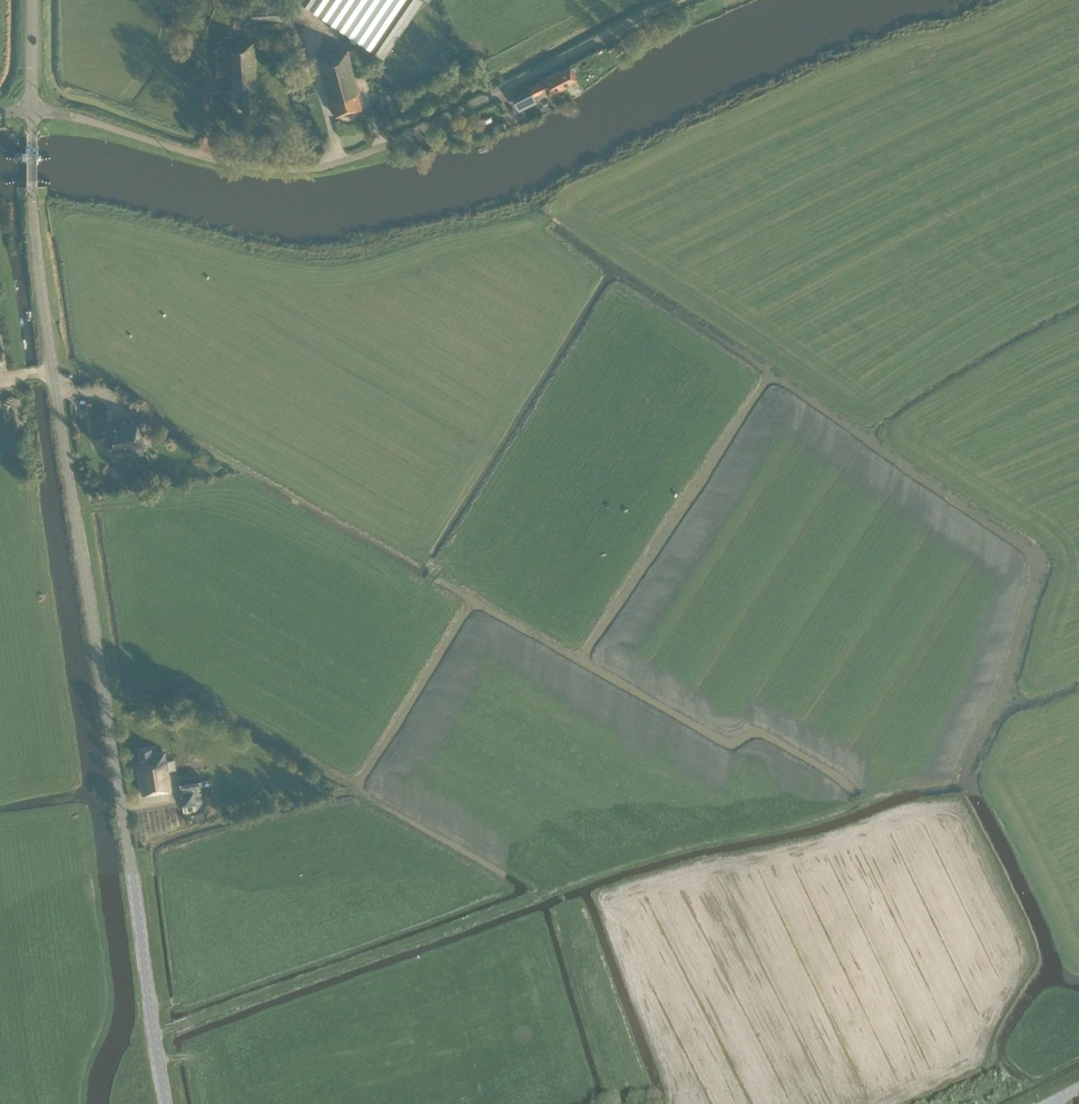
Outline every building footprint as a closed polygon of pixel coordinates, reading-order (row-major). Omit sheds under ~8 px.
[(275,21),(275,18),(287,17),(286,0),(250,0),(252,23),(275,21)] [(416,0),(300,0),(380,54),(416,0)] [(258,108),(257,93),(253,40),(235,42),(235,43),(227,43),(230,90),(240,89),(241,110),(258,108)] [(329,101),(331,100),(335,115),(362,108),(358,93),(360,93),(355,75),(364,72),(357,47),(338,52),(338,51),(317,56),(329,101)] [(577,80),(570,68),(559,74),(558,72),(541,81),(542,82),(529,89),(534,97),(547,90),(550,96),(567,87),(566,86),(577,80)] [(528,104),(522,94),(513,99),(518,109),(528,104)] [(537,104),(525,110),(528,116),(540,110),(537,104)] [(520,121),(517,113),(503,119),(506,127),(520,121)] [(108,426),(92,429),(95,444),(111,440),(113,453),(144,447),(139,419),(107,425),(108,426)] [(137,765),(142,794),(171,790),(166,761),(170,761),(168,752),(152,754),(151,747),(137,749),(140,765),(137,765)] [(181,789),(182,792),(181,792),(184,812),(196,810),(203,801),(200,786),(201,786),(199,774),(179,777),(181,789)]
